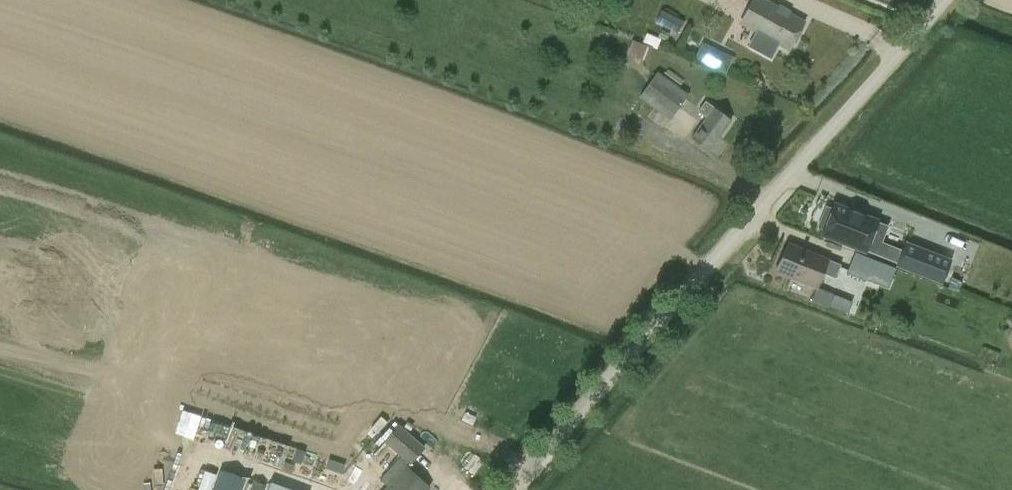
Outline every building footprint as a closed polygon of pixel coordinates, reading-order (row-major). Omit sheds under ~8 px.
[(760,38),(766,42),(769,39),(788,50),(804,21),(764,0),(752,0),(739,24),(761,35),(760,38)] [(682,21),(660,9),(654,22),(676,33),(682,21)] [(652,47),(632,40),(627,53),(646,61),(647,60),(667,67),(671,56),(652,48),(652,47)] [(707,65),(715,49),(703,43),(695,59),(707,65)] [(688,94),(656,72),(638,98),(670,120),(688,94)] [(698,111),(706,117),(691,137),(708,149),(730,119),(713,107),(704,101),(698,111)] [(832,210),(826,208),(818,230),(823,232),(822,235),(864,252),(876,222),(834,205),(832,210)] [(828,261),(829,259),(788,243),(775,270),(774,272),(816,289),(823,274),(834,278),(839,265),(828,261)] [(904,245),(895,267),(940,286),(949,263),(904,245)] [(889,286),(896,269),(873,260),(866,278),(889,286)] [(1009,352),(1003,369),(1011,372),(1011,353),(1009,352)] [(464,412),(461,419),(471,424),(475,416),(464,412)] [(388,486),(384,489),(426,489),(428,487),(405,467),(408,464),(409,464),(424,448),(398,424),(383,442),(400,456),(380,478),(388,486)] [(300,463),(305,451),(297,448),(292,460),(300,463)] [(243,480),(220,472),(213,489),(240,489),(243,480)] [(334,489),(335,489),(341,489),(347,483),(342,478),(340,477),(331,487),(334,489)] [(248,489),(263,489),(265,485),(252,479),(248,489)]
